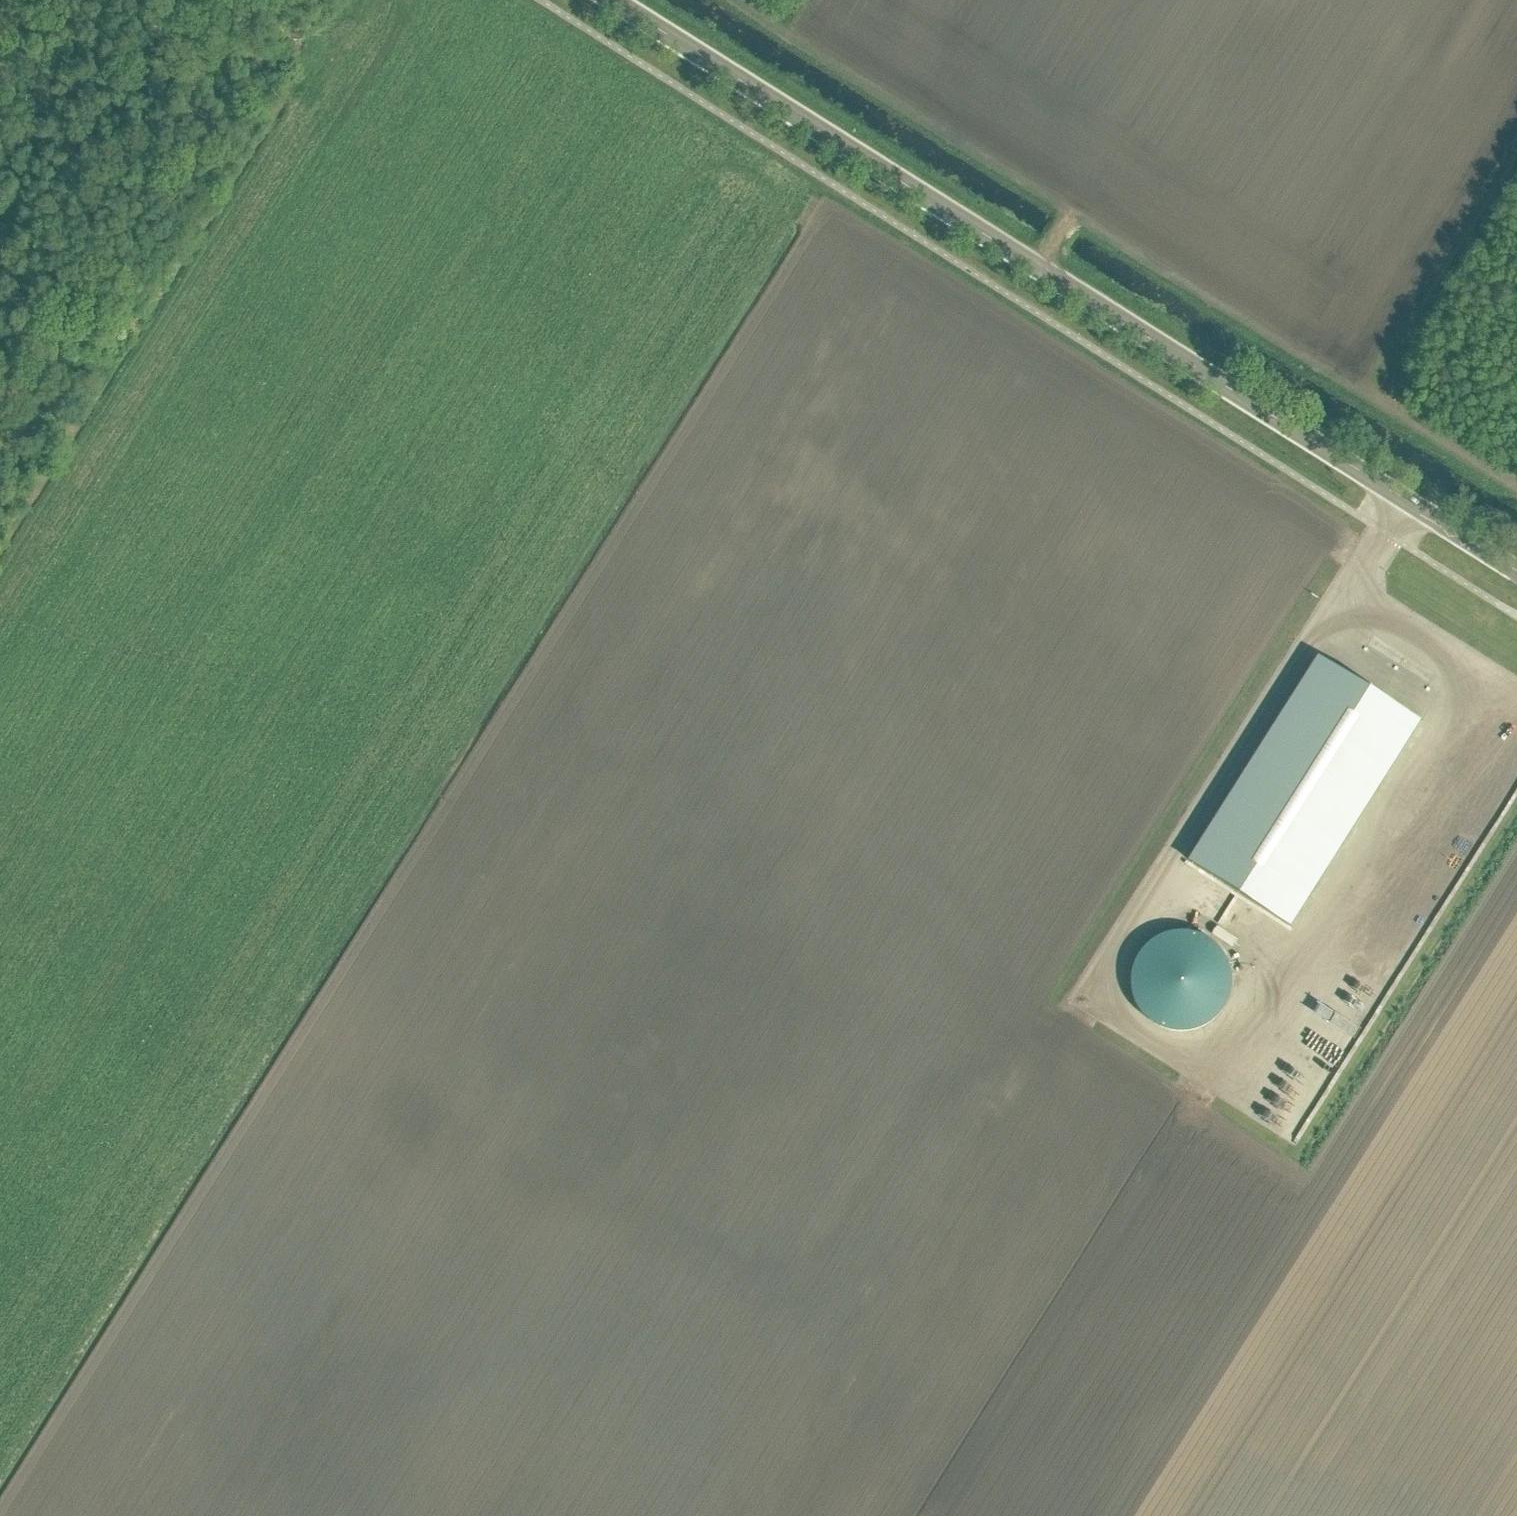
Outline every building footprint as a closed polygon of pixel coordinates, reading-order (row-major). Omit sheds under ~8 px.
[(1317,656),(1188,860),(1290,925),(1419,721),(1317,656)] [(1176,932),(1169,933),(1161,935),(1154,939),(1147,944),(1142,949),(1137,956),(1133,963),(1131,970),(1130,976),(1129,984),(1130,992),(1132,1000),(1135,1007),(1139,1014),(1145,1020),(1151,1025),(1158,1029),(1165,1032),(1173,1034),(1181,1034),(1189,1034),(1197,1032),(1204,1029),(1211,1024),(1217,1019),(1222,1013),(1226,1006),(1229,999),(1231,991),(1232,983),(1231,975),(1229,967),(1226,959),(1222,953),(1216,947),(1210,941),(1204,937),(1196,934),(1188,932),(1180,932),(1176,932)]
